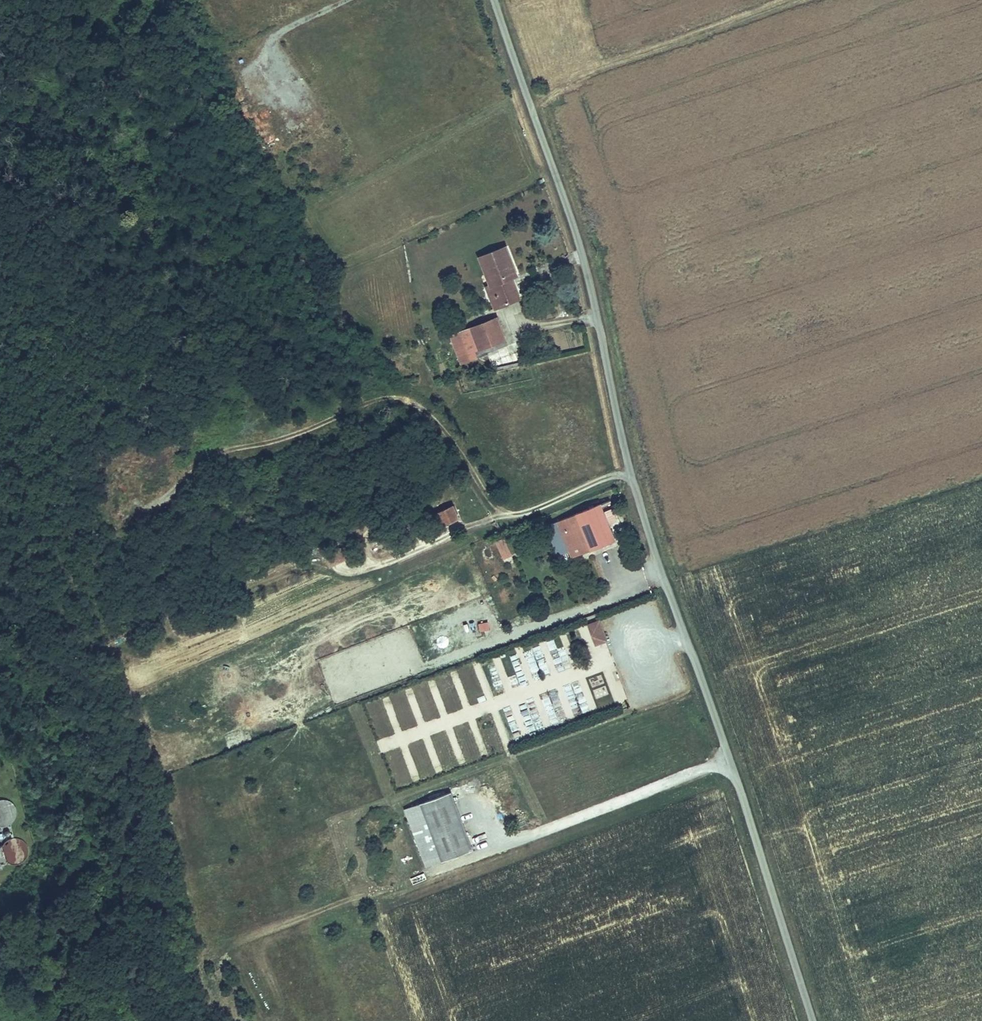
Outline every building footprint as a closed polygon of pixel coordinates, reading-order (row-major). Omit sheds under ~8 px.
[(515,271),(504,243),(477,254),(488,282),(491,281),(499,301),(518,294),(509,273),(515,271)] [(489,305),(499,301),(491,281),(488,282),(480,285),(489,305)] [(447,334),(459,364),(508,343),(495,314),(447,334)] [(602,504),(559,522),(573,557),(616,539),(602,504)] [(434,516),(450,510),(448,506),(433,512),(434,516)] [(453,518),(450,510),(434,516),(438,524),(453,518)] [(493,541),(502,559),(512,554),(503,536),(493,541)] [(605,638),(598,619),(588,622),(594,641),(605,638)] [(488,620),(474,622),(477,638),(490,636),(488,620)] [(424,813),(454,802),(450,791),(420,801),(424,813)] [(404,807),(408,819),(424,813),(420,801),(404,807)] [(463,826),(454,802),(424,813),(441,858),(471,847),(463,826)] [(424,813),(408,819),(425,864),(441,858),(424,813)]
